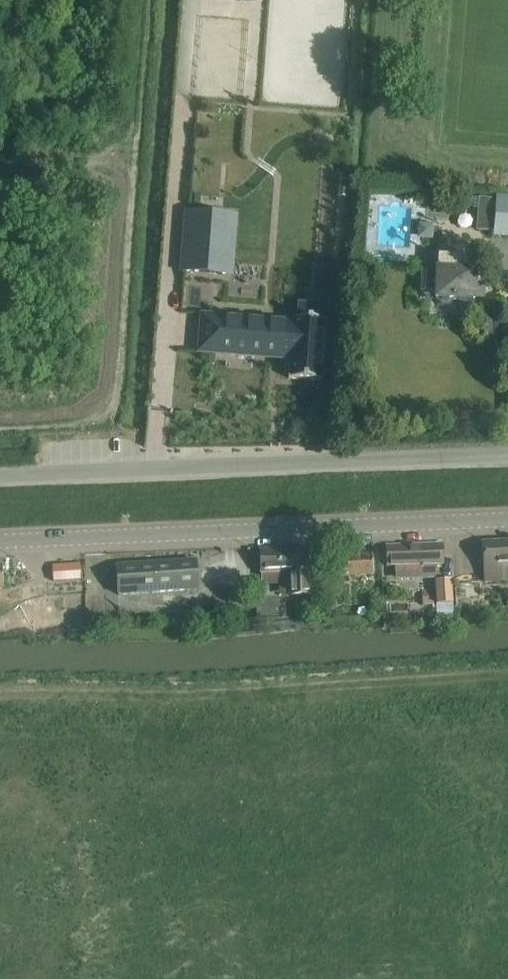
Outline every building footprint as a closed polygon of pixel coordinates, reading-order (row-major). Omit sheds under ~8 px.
[(339,179),(338,196),(346,197),(347,180),(339,179)] [(479,198),(477,230),(492,232),(492,237),(507,238),(507,197),(495,196),(495,199),(479,198)] [(185,212),(181,271),(230,275),(234,215),(185,212)] [(425,295),(434,296),(434,299),(438,299),(441,303),(448,303),(451,300),(473,301),(473,299),(483,299),(484,283),(473,283),(474,271),(473,271),(473,257),(436,256),(436,267),(426,267),(421,271),(421,290),(425,295)] [(478,310),(477,334),(494,334),(495,310),(478,310)] [(200,315),(197,352),(291,359),(289,379),(319,381),(324,321),(294,319),(294,322),(200,315)] [(481,541),(483,583),(507,582),(507,540),(481,541)] [(441,541),(386,544),(387,567),(393,566),(394,580),(435,577),(435,565),(442,565),(441,541)] [(260,572),(288,571),(289,596),(316,594),(315,569),(307,570),(307,548),(259,550),(260,572)] [(338,555),(340,577),(373,574),(371,552),(338,555)] [(193,559),(115,564),(117,595),(195,589),(193,559)] [(78,563),(51,565),(52,582),(79,580),(78,563)] [(422,589),(422,601),(423,605),(436,604),(436,605),(447,604),(452,604),(454,604),(452,579),(434,580),(435,588),(422,589)] [(447,604),(436,605),(436,621),(437,622),(453,621),(453,619),(452,604),(447,604)]
